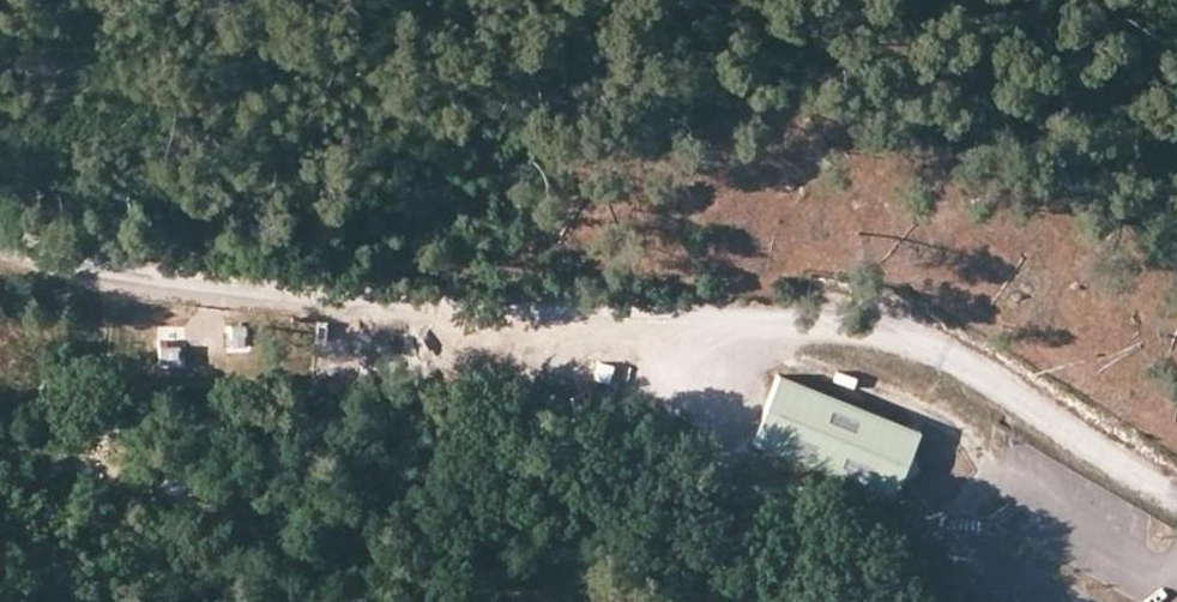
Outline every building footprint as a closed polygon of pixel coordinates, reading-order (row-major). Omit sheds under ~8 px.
[(256,333),(233,332),(232,349),(256,349),(256,333)] [(776,375),(749,442),(890,499),(897,481),(920,472),(910,448),(917,432),(776,375)]
